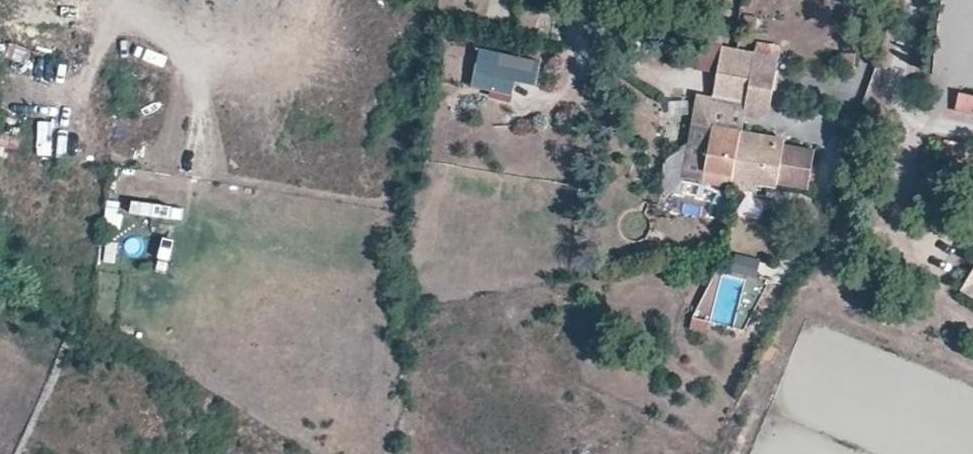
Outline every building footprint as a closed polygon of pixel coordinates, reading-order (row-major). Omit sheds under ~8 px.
[(684,178),(730,185),(733,170),(734,162),(740,131),(743,117),(745,103),(729,100),(733,81),(735,64),(737,49),(721,47),(713,96),(698,94),(684,178)] [(542,63),(482,51),(474,88),(513,95),(516,84),(537,88),(542,63)] [(772,113),(781,57),(754,52),(752,67),(749,85),(745,103),(743,117),(761,120),(772,113)] [(854,65),(855,55),(839,53),(838,63),(854,65)] [(749,85),(752,67),(735,64),(733,81),(749,85)] [(745,103),(749,85),(733,81),(729,100),(745,103)] [(954,110),(972,114),(972,95),(959,91),(954,110)] [(37,156),(53,157),(55,123),(39,122),(37,156)] [(810,188),(816,150),(785,144),(785,145),(776,144),(777,137),(740,131),(734,162),(780,170),(778,183),(810,188)] [(778,183),(780,170),(734,162),(733,170),(758,174),(757,179),(778,183)] [(108,202),(105,228),(120,230),(124,204),(108,202)] [(133,202),(131,216),(182,221),(184,208),(133,202)] [(120,240),(107,238),(103,263),(116,265),(120,240)] [(170,271),(175,240),(163,238),(157,269),(170,271)] [(733,273),(757,275),(759,258),(734,256),(733,273)] [(961,293),(972,300),(972,272),(961,293)]
